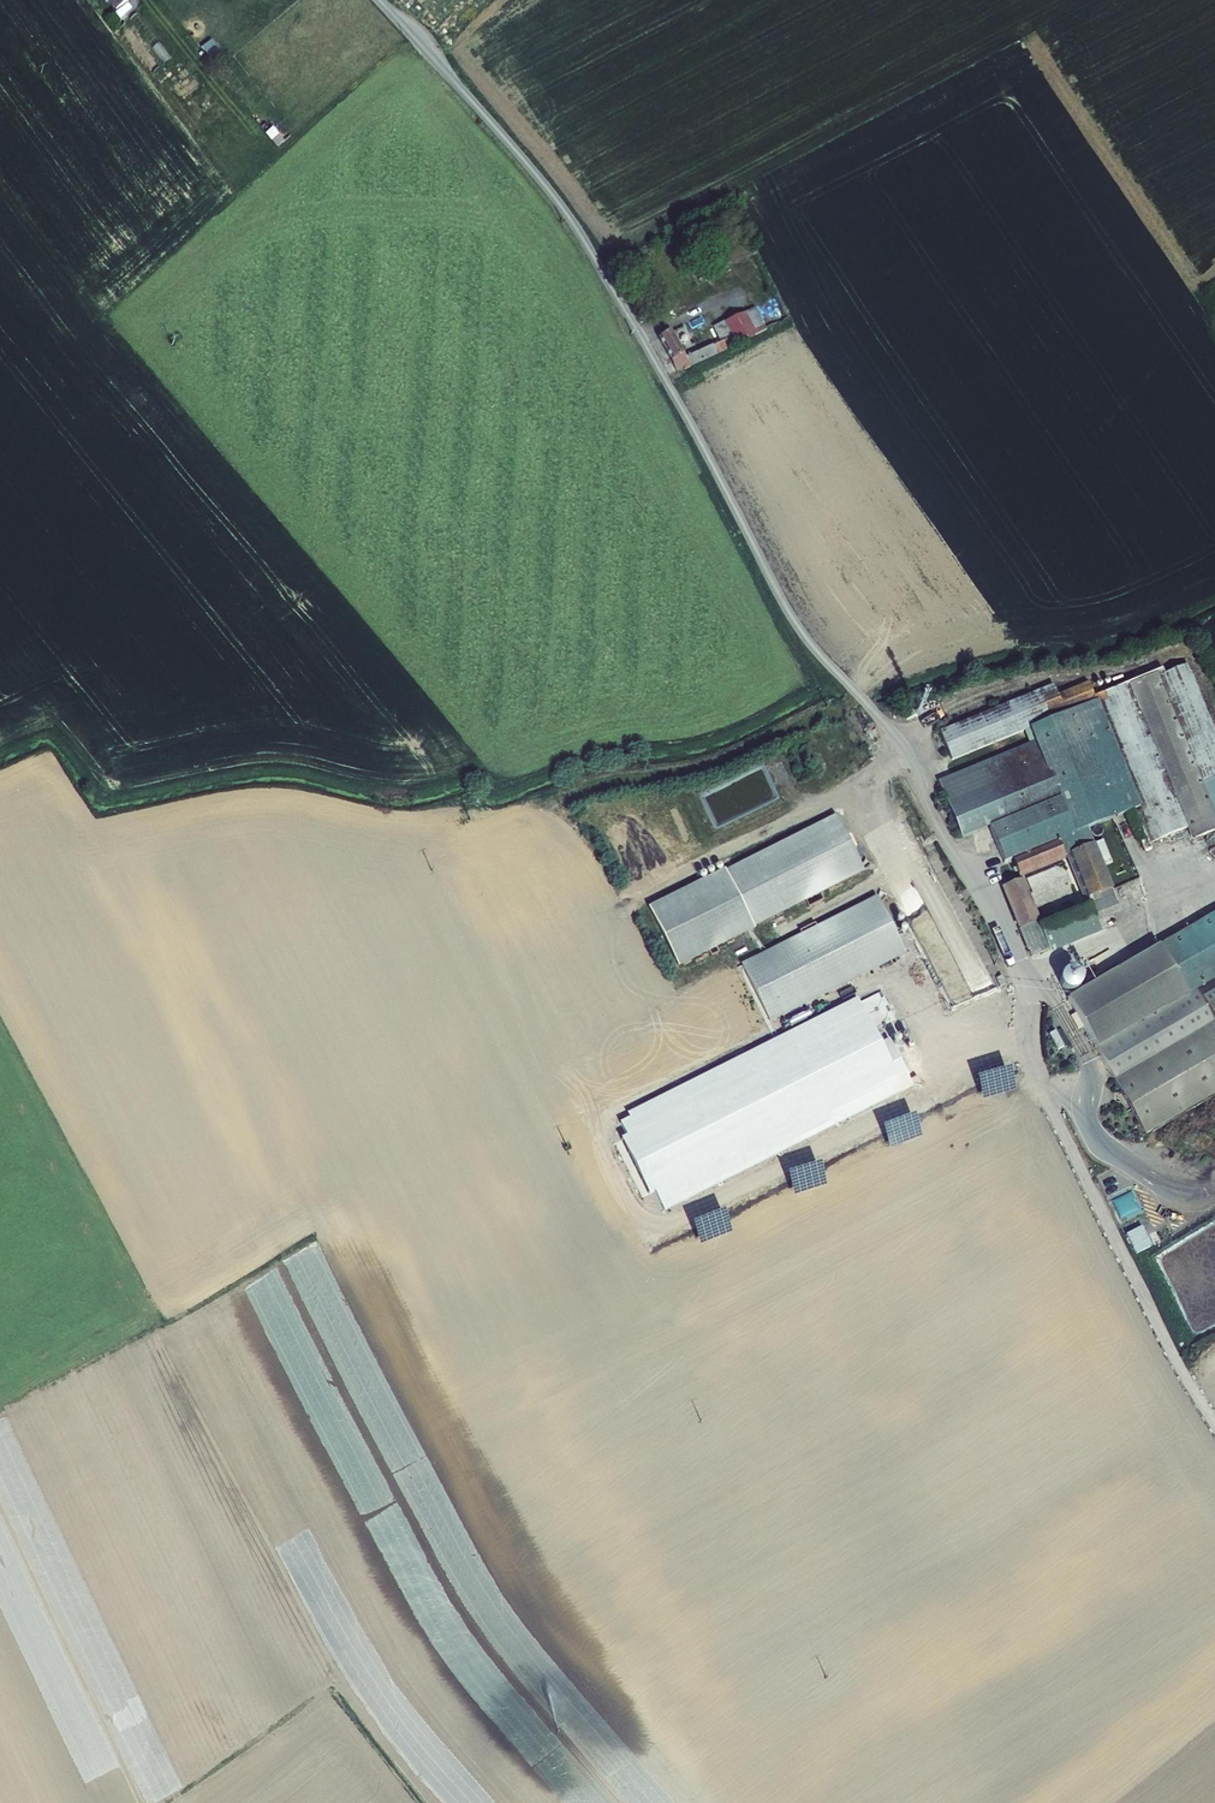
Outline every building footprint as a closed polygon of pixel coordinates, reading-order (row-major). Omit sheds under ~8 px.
[(210,38),(200,46),(207,56),(218,48),(210,38)] [(756,340),(744,315),(726,324),(733,338),(686,360),(671,335),(659,342),(676,372),(685,367),(687,371),(756,340)] [(944,729),(955,758),(1034,729),(1035,728),(1036,729),(1076,715),(1096,773),(1125,763),(1107,710),(1110,709),(1153,829),(1149,830),(1144,832),(1150,848),(1190,835),(1194,847),(1214,840),(1214,729),(1196,675),(1174,682),(1172,677),(1100,702),(1095,687),(1063,699),(1058,688),(944,729)] [(904,711),(906,718),(913,716),(911,709),(904,711)] [(1107,710),(1125,763),(1143,812),(1149,830),(1153,829),(1110,709),(1107,710)] [(1143,812),(1125,763),(1096,773),(1076,715),(1036,729),(1035,728),(1034,729),(1040,744),(1043,754),(1065,814),(1068,813),(1078,834),(1086,831),(1143,812)] [(1086,831),(1078,834),(1068,813),(1065,814),(1043,754),(1040,744),(940,779),(961,836),(989,826),(1003,862),(1011,859),(1017,874),(1069,855),(1084,899),(1108,890),(1100,866),(1108,863),(1101,844),(1092,847),(1086,831)] [(830,814),(643,908),(671,963),(701,947),(705,954),(713,951),(709,944),(799,899),(802,906),(817,898),(813,891),(858,869),(830,814)] [(1034,924),(1033,921),(1017,878),(998,885),(1024,958),(1044,950),(1051,970),(1101,947),(1087,906),(1038,925),(1036,925),(1034,924)] [(871,896),(736,964),(763,1019),(899,951),(871,896)] [(1214,1096),(1214,922),(1069,1005),(1143,1137),(1214,1096)] [(1004,983),(1000,976),(995,979),(999,986),(1004,983)]
